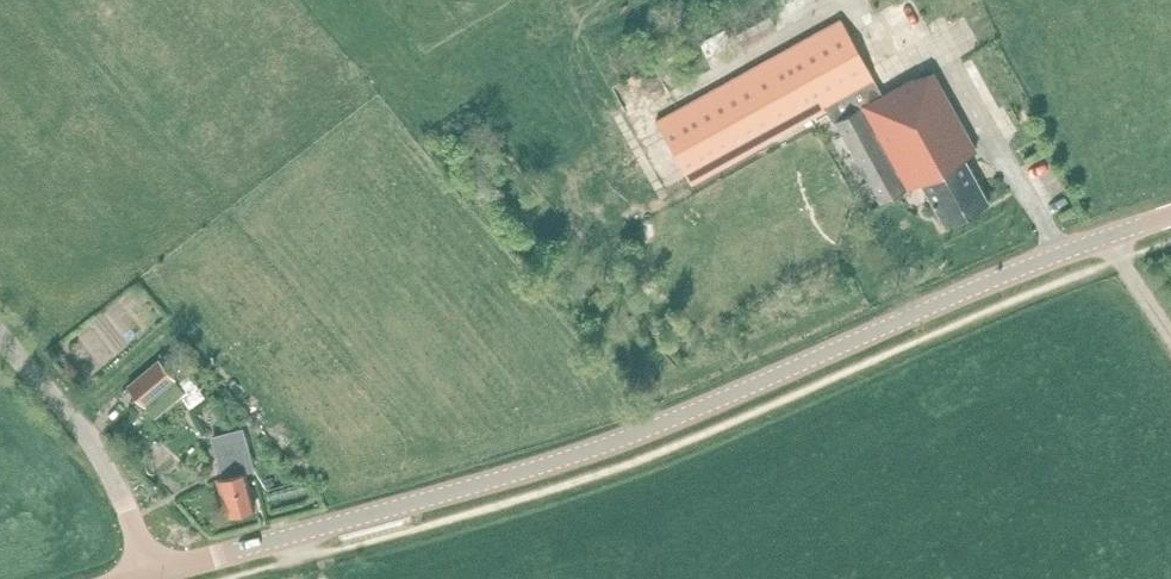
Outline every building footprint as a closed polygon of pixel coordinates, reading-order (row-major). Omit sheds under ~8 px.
[(882,94),(841,20),(841,19),(656,121),(691,183),(827,109),(834,122),(836,121),(881,203),(921,182),(945,225),(989,201),(964,157),(976,150),(932,72),(914,82),(912,78),(882,94)] [(712,70),(746,51),(732,25),(698,44),(712,70)] [(144,404),(174,378),(159,360),(128,385),(144,404)] [(190,403),(206,392),(198,381),(183,391),(190,403)] [(218,479),(228,516),(256,508),(247,475),(254,473),(243,431),(215,439),(225,477),(218,479)]
